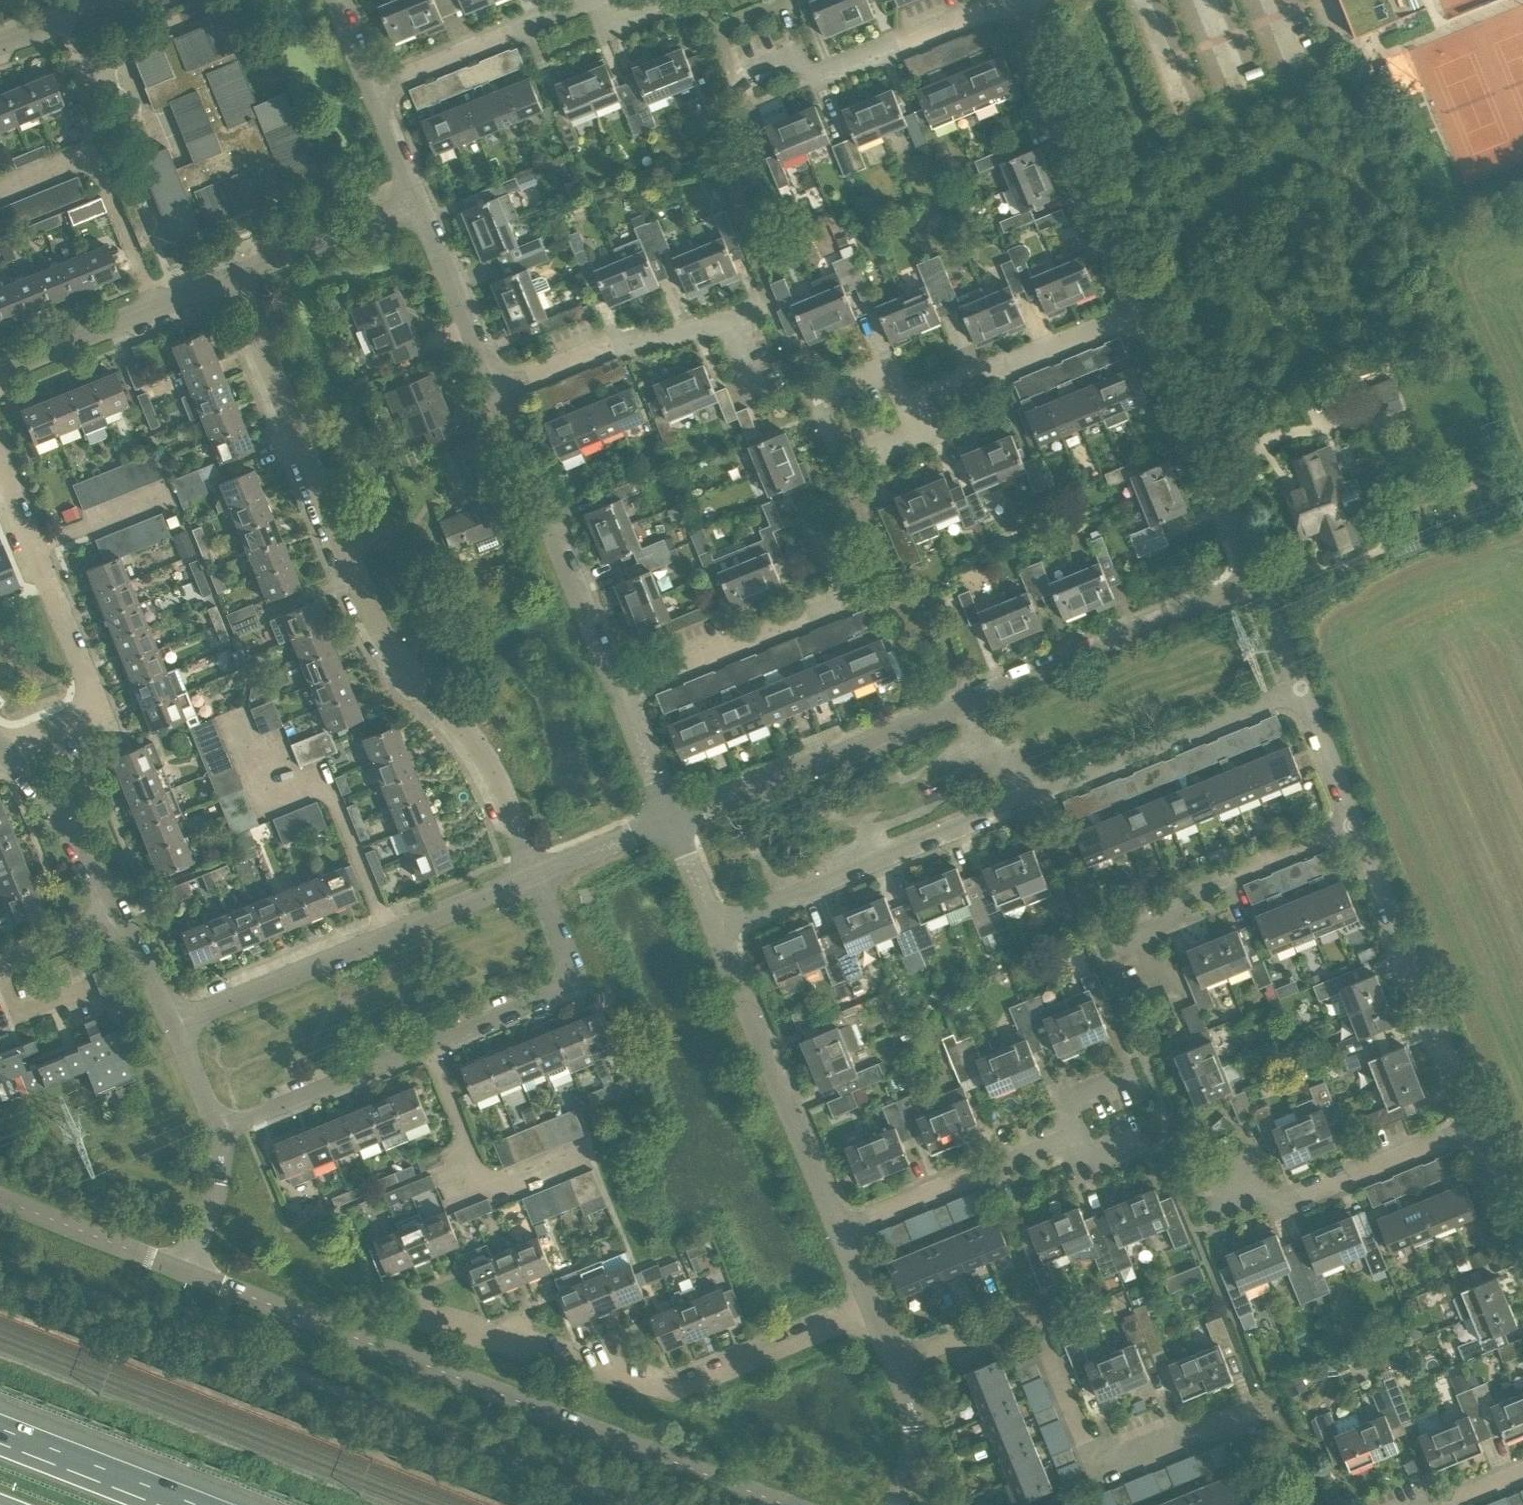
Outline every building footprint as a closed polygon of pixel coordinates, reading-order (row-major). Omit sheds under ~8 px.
[(419,33),(406,0),(400,0),(380,8),(394,44),(419,33)] [(419,33),(427,30),(429,35),(445,28),(443,23),(444,23),(435,0),(406,0),(419,33)] [(467,14),(491,4),(490,0),(462,0),(467,14)] [(813,0),(798,0),(804,15),(816,10),(827,36),(852,26),(841,0),(814,0),(813,0)] [(877,16),(870,0),(841,0),(852,26),(877,16)] [(1357,39),(1401,21),(1393,0),(1342,0),(1357,39)] [(164,42),(131,56),(153,109),(168,103),(188,153),(193,163),(175,170),(166,148),(138,160),(171,242),(207,228),(261,205),(269,202),(268,201),(278,196),(273,184),(282,180),(286,190),(318,177),(294,119),(284,94),(255,105),(234,52),(240,50),(226,17),(172,39),(164,42)] [(966,47),(979,41),(975,32),(962,38),(966,47)] [(985,54),(983,50),(979,41),(966,47),(970,56),(977,53),(995,97),(1017,88),(1004,55),(992,60),(985,54)] [(518,71),(526,68),(518,48),(510,51),(518,71)] [(707,106),(718,101),(700,57),(689,61),(684,49),(659,59),(673,94),(676,103),(701,93),(707,106)] [(924,64),(938,58),(934,49),(920,55),(924,64)] [(974,106),(995,97),(977,53),(970,56),(972,60),(970,69),(961,73),(974,106)] [(651,62),(649,58),(632,64),(634,69),(634,70),(645,97),(634,101),(646,131),(657,126),(648,104),(673,94),(659,59),(651,62)] [(943,71),(941,67),(938,58),(924,64),(928,73),(935,70),(953,115),(974,106),(961,73),(950,77),(943,71)] [(607,66),(606,67),(604,62),(587,68),(589,73),(582,76),(596,110),(620,100),(607,66)] [(472,78),(486,73),(482,63),(468,69),(472,78)] [(931,123),(953,115),(935,70),(928,73),(930,78),(929,86),(918,90),(931,123)] [(38,116),(62,106),(57,93),(64,90),(56,71),(25,84),(38,116)] [(498,92),(491,85),(486,73),(472,78),(476,88),(482,85),(483,85),(500,129),(521,121),(508,88),(498,92)] [(572,75),(556,81),(558,86),(570,116),(558,121),(569,148),(581,144),(571,120),(596,110),(582,76),(574,79),(572,75)] [(521,121),(544,112),(531,79),(508,88),(521,121)] [(430,95),(443,90),(440,80),(426,85),(430,95)] [(15,125),(38,116),(25,84),(2,94),(15,125)] [(479,138),(500,129),(483,85),(482,85),(476,88),(474,98),(475,102),(466,105),(479,138)] [(143,254),(153,249),(85,86),(75,90),(143,254)] [(445,114),(440,102),(447,99),(443,90),(430,95),(434,105),(440,102),(458,146),(479,138),(466,105),(445,114)] [(904,116),(893,90),(868,100),(882,135),(907,125),(916,147),(928,143),(915,112),(904,116)] [(15,125),(2,94),(0,95),(0,131),(15,125)] [(856,172),(868,167),(858,145),(882,135),(868,100),(843,111),(854,137),(843,142),(856,172)] [(634,136),(646,131),(634,101),(622,106),(634,136)] [(436,155),(458,146),(440,102),(434,105),(435,108),(434,118),(423,123),(436,155)] [(80,104),(69,109),(72,118),(82,141),(93,136),(84,114),(80,104)] [(806,153),(831,143),(816,107),(792,117),(806,153)] [(779,189),(791,184),(782,163),(806,153),(792,117),(767,127),(778,154),(766,159),(779,189)] [(1021,135),(1021,125),(1011,124),(1011,134),(1021,135)] [(844,177),(856,172),(843,142),(832,146),(844,177)] [(722,158),(725,157),(732,154),(728,144),(718,148),(722,158)] [(31,162),(46,156),(42,146),(27,153),(31,162)] [(1011,161),(1006,149),(976,161),(981,173),(1002,164),(1012,188),(1048,174),(1038,149),(1011,161)] [(15,168),(31,162),(27,153),(11,159),(15,168)] [(1006,233),(1035,221),(1036,221),(1031,210),(1058,198),(1048,174),(1012,188),(1022,212),(1000,221),(1006,233)] [(74,202),(86,197),(78,177),(66,182),(74,202)] [(474,237),(509,223),(499,199),(522,189),(517,178),(486,191),(491,202),(464,212),(474,237)] [(64,206),(74,202),(66,182),(56,186),(64,206)] [(55,210),(64,206),(56,186),(47,190),(55,210)] [(44,214),(55,210),(47,190),(36,194),(44,214)] [(597,201),(608,197),(606,190),(595,194),(597,201)] [(34,218),(44,214),(36,194),(26,198),(34,218)] [(24,222),(34,218),(26,198),(16,202),(24,222)] [(14,226),(24,222),(16,202),(6,206),(14,226)] [(14,226),(6,206),(0,209),(0,220),(4,230),(14,226)] [(1040,232),(1067,221),(1062,210),(1036,221),(1035,221),(1040,232)] [(713,283),(739,273),(728,246),(738,242),(725,211),(715,215),(724,238),(699,248),(713,283)] [(881,213),(870,218),(877,235),(884,232),(886,225),(881,213)] [(912,217),(917,229),(924,226),(927,220),(924,213),(912,217)] [(45,230),(61,224),(57,215),(42,221),(45,230)] [(659,254),(670,249),(658,219),(647,224),(659,254)] [(29,237),(45,230),(42,221),(26,228),(29,237)] [(519,247),(509,223),(474,237),(484,262),(511,251),(515,262),(546,250),(541,238),(519,247)] [(659,286),(648,258),(659,254),(647,224),(635,228),(639,238),(614,248),(619,261),(620,260),(635,296),(659,286)] [(610,306),(635,296),(620,260),(619,261),(596,270),(587,249),(585,249),(583,244),(585,244),(580,232),(568,237),(587,284),(599,279),(610,306)] [(556,237),(558,242),(568,238),(566,233),(556,237)] [(15,243),(11,234),(0,239),(0,249),(15,243)] [(1016,240),(1006,244),(1012,261),(1013,261),(1023,287),(1025,291),(1026,290),(1027,295),(1033,292),(1035,294),(1041,298),(1047,313),(1048,312),(1050,317),(1067,310),(1065,306),(1072,303),(1058,268),(1033,278),(1026,261),(1028,260),(1030,257),(1031,253),(1029,248),(1025,245),(1020,244),(1018,245),(1016,240)] [(95,284),(118,275),(105,244),(82,253),(95,284)] [(852,244),(841,249),(845,258),(856,254),(852,244)] [(688,293),(713,283),(699,248),(673,258),(688,293)] [(532,280),(528,270),(551,261),(546,250),(515,262),(520,273),(493,284),(503,309),(538,295),(537,294),(551,288),(547,279),(542,276),(532,280)] [(72,294),(95,284),(82,253),(59,263),(72,294)] [(857,288),(868,284),(856,254),(845,258),(857,288)] [(941,291),(952,287),(939,256),(928,260),(941,291)] [(832,330),(858,320),(846,292),(857,288),(845,258),(834,263),(843,285),(818,295),(832,330)] [(1072,303),(1097,293),(1083,258),(1058,268),(1072,303)] [(917,333),(942,323),(930,296),(941,291),(928,260),(917,265),(926,287),(902,297),(917,333)] [(1010,287),(986,297),(985,297),(1000,333),(1007,329),(1009,334),(1026,327),(1024,323),(1025,322),(1013,292),(1023,287),(1013,261),(1012,261),(1001,265),(1010,287)] [(49,303),(72,294),(59,263),(36,272),(49,303)] [(26,312),(49,303),(36,272),(13,281),(26,312)] [(785,278),(772,283),(782,309),(778,311),(783,323),(798,317),(807,340),(832,330),(818,295),(796,304),(785,278)] [(26,312),(13,281),(0,287),(0,316),(2,322),(26,312)] [(978,347),(994,340),(992,336),(1000,333),(985,297),(986,297),(982,288),(956,298),(975,343),(976,342),(978,347)] [(419,351),(396,294),(351,313),(358,329),(364,326),(375,354),(388,349),(393,362),(419,351)] [(548,319),(538,295),(503,309),(513,334),(540,323),(545,333),(586,317),(581,305),(548,319)] [(896,347),(912,341),(910,336),(917,333),(902,297),(878,307),(893,343),(894,343),(896,347)] [(180,371),(213,358),(204,334),(171,347),(180,371)] [(1097,359),(1111,353),(1107,344),(1093,349),(1097,359)] [(1101,381),(1091,385),(1104,418),(1108,427),(1129,418),(1126,410),(1112,376),(1108,366),(1115,363),(1111,353),(1097,359),(1102,372),(1101,381)] [(189,394),(223,381),(213,358),(180,371),(189,393),(189,394)] [(134,389),(146,384),(137,361),(124,366),(134,389)] [(1055,376),(1069,370),(1065,361),(1051,367),(1055,376)] [(594,379),(608,374),(604,365),(590,370),(594,379)] [(716,390),(705,365),(680,375),(695,411),(719,401),(728,423),(739,418),(736,412),(737,412),(727,386),(716,390)] [(1126,410),(1148,400),(1135,367),(1112,376),(1126,410)] [(1073,384),(1072,380),(1073,380),(1069,370),(1055,376),(1059,386),(1066,383),(1084,427),(1104,418),(1091,385),(1081,389),(1073,384)] [(103,416),(103,415),(127,406),(113,372),(89,382),(103,416)] [(598,389),(612,383),(608,374),(594,379),(598,389)] [(672,378),(670,374),(654,380),(656,385),(655,385),(666,412),(654,417),(667,448),(679,443),(670,421),(695,411),(680,375),(672,378)] [(453,434),(430,378),(386,396),(392,411),(398,409),(409,437),(422,432),(427,444),(453,434)] [(1023,400),(1030,397),(1022,378),(1015,381),(1023,400)] [(232,404),(223,381),(189,394),(189,393),(181,396),(190,420),(199,417),(232,404)] [(103,416),(89,382),(66,391),(80,425),(84,434),(107,425),(103,415),(103,416)] [(552,397),(565,391),(562,382),(548,387),(552,397)] [(1062,436),(1084,427),(1066,383),(1059,386),(1058,386),(1059,390),(1058,398),(1049,402),(1062,436)] [(623,430),(645,421),(632,389),(610,398),(623,430)] [(56,435),(80,425),(66,391),(42,401),(56,435)] [(578,411),(571,404),(565,391),(552,397),(556,407),(563,404),(581,448),(582,447),(602,439),(588,407),(578,411)] [(143,412),(152,409),(145,392),(136,396),(143,412)] [(602,439),(623,430),(610,398),(588,407),(602,439)] [(1369,421),(1392,412),(1387,399),(1364,407),(1369,421)] [(34,444),(56,435),(42,401),(20,410),(34,444)] [(1041,444),(1062,436),(1049,402),(1027,411),(1041,444)] [(208,439),(241,426),(232,404),(199,417),(208,439)] [(581,448),(563,404),(556,407),(557,409),(557,420),(545,424),(561,462),(584,453),(582,447),(581,448)] [(747,439),(760,434),(748,407),(737,412),(736,412),(739,418),(747,439)] [(150,430),(159,426),(152,409),(143,412),(150,430)] [(218,463),(251,450),(241,426),(208,439),(218,463)] [(761,471),(796,457),(786,432),(751,446),(761,471)] [(1024,462),(1013,435),(988,445),(1002,480),(1027,470),(1036,493),(1048,488),(1035,458),(1024,462)] [(443,532),(439,534),(445,549),(449,547),(450,551),(472,543),(476,553),(501,543),(484,498),(497,493),(475,440),(452,449),(471,498),(468,499),(466,502),(464,505),(464,509),(465,512),(439,522),(443,532)] [(978,492),(966,497),(979,531),(983,529),(979,519),(988,516),(981,497),(1005,487),(1002,480),(988,445),(981,448),(979,444),(962,451),(964,455),(963,456),(978,492)] [(1123,462),(1132,458),(1128,448),(1119,452),(1123,462)] [(1319,458),(1317,452),(1294,460),(1304,486),(1286,493),(1294,515),(1338,498),(1330,476),(1326,477),(1325,472),(1331,470),(1334,468),(1336,464),(1335,460),(1332,457),(1329,455),(1325,455),(1319,458)] [(152,482),(163,478),(153,453),(142,457),(152,482)] [(719,453),(708,458),(711,465),(722,460),(719,453)] [(1137,462),(1106,474),(1110,485),(1133,476),(1142,501),(1178,487),(1174,478),(1179,476),(1172,459),(1155,467),(1151,456),(1137,462)] [(141,487),(152,482),(142,457),(131,461),(141,487)] [(799,465),(796,457),(761,471),(771,496),(806,481),(810,479),(804,463),(799,465)] [(130,491),(141,487),(131,461),(120,466),(130,491)] [(120,495),(130,491),(120,466),(110,470),(120,495)] [(175,492),(201,481),(196,469),(170,480),(175,492)] [(109,500),(120,495),(110,470),(99,474),(109,500)] [(220,494),(215,505),(218,512),(227,509),(260,494),(251,471),(217,485),(221,494),(220,494)] [(929,485),(922,488),(936,523),(960,513),(967,528),(968,527),(969,530),(973,528),(974,533),(979,531),(966,497),(962,486),(951,491),(946,478),(945,479),(943,474),(927,481),(929,485)] [(93,506),(104,502),(93,477),(83,481),(93,506)] [(596,537),(632,523),(622,500),(645,491),(640,479),(610,492),(614,503),(587,514),(596,537)] [(82,511),(83,510),(93,506),(83,481),(72,486),(82,511)] [(180,503),(206,492),(201,481),(175,492),(180,503)] [(888,529),(904,568),(923,560),(916,543),(940,533),(935,523),(936,523),(922,488),(914,491),(912,487),(896,493),(898,498),(897,499),(906,521),(888,529)] [(1139,557),(1170,545),(1161,522),(1188,512),(1178,487),(1142,501),(1152,526),(1130,534),(1139,557)] [(830,491),(835,505),(843,501),(839,492),(838,488),(830,491)] [(1338,498),(1294,515),(1302,536),(1320,529),(1330,555),(1353,547),(1352,545),(1364,540),(1355,516),(1346,519),(1342,509),(1365,500),(1361,489),(1338,498)] [(236,531),(270,518),(260,494),(227,509),(236,531)] [(773,531),(774,531),(785,527),(774,499),(762,504),(771,525),(773,531)] [(75,508),(61,513),(65,522),(78,516),(75,508)] [(159,541),(169,537),(160,513),(150,518),(159,541)] [(169,529),(178,525),(174,516),(165,520),(169,529)] [(148,546),(159,541),(150,518),(138,522),(148,546)] [(246,555),(279,541),(270,518),(236,531),(246,555)] [(137,550),(148,546),(138,522),(128,526),(137,550)] [(642,548),(632,523),(596,537),(600,546),(595,548),(602,564),(607,562),(607,563),(634,552),(639,563),(669,550),(665,540),(664,539),(642,548)] [(773,531),(771,525),(760,529),(764,539),(739,549),(759,597),(784,587),(773,560),(784,556),(774,531),(773,531)] [(126,554),(137,550),(128,526),(117,531),(126,554)] [(198,547),(206,544),(199,527),(191,530),(198,547)] [(95,594),(127,581),(118,558),(126,554),(117,531),(104,536),(114,559),(103,563),(85,571),(95,594)] [(103,563),(114,559),(104,536),(94,540),(103,563)] [(1090,609),(1115,599),(1105,576),(1117,571),(1102,536),(1092,541),(1091,541),(1100,563),(1075,572),(1090,609)] [(672,537),(665,540),(669,550),(676,548),(672,537)] [(707,539),(694,544),(699,555),(710,550),(711,549),(707,539)] [(0,541),(0,590),(18,582),(1,540),(0,541)] [(255,578),(288,564),(279,541),(246,555),(255,578)] [(190,544),(177,549),(180,559),(194,553),(190,544)] [(204,564),(213,561),(206,544),(198,547),(204,564)] [(759,597),(739,549),(714,559),(710,550),(699,555),(711,586),(723,581),(733,607),(759,597)] [(674,562),(669,550),(654,557),(639,563),(643,575),(612,587),(618,605),(623,603),(626,610),(662,595),(652,571),(674,562)] [(195,581),(203,577),(196,560),(188,563),(195,581)] [(1051,582),(1042,561),(1030,566),(1042,596),(1054,592),(1065,619),(1090,609),(1075,572),(1051,582)] [(264,601),(298,587),(288,564),(255,578),(264,601)] [(1018,638),(1043,628),(1032,601),(1042,596),(1030,566),(1019,570),(1028,592),(1004,602),(1018,638)] [(217,594),(225,590),(217,572),(209,576),(217,594)] [(201,597),(210,593),(203,577),(195,581),(201,597)] [(104,617),(137,604),(127,581),(95,594),(104,617)] [(979,612),(970,590),(958,595),(971,625),(982,621),(993,648),(1018,638),(1004,602),(979,612)] [(629,618),(625,620),(631,636),(663,623),(668,635),(710,618),(706,606),(671,620),(662,595),(626,610),(629,618)] [(466,600),(453,606),(458,619),(471,613),(466,600)] [(289,639),(322,626),(313,603),(269,620),(278,644),(289,639)] [(113,640),(146,627),(137,604),(104,617),(113,640)] [(229,626),(255,615),(251,605),(225,615),(229,626)] [(213,626),(222,622),(215,606),(206,609),(213,626)] [(234,637),(260,626),(255,615),(229,626),(234,637)] [(845,630),(859,624),(855,615),(841,620),(845,630)] [(220,643),(229,640),(222,622),(213,626),(220,643)] [(859,624),(845,630),(849,640),(856,637),(873,680),(876,688),(905,676),(893,649),(887,652),(882,639),(871,643),(864,637),(859,624)] [(298,662),(331,648),(322,626),(289,639),(298,662)] [(122,663),(155,650),(146,627),(113,640),(122,663)] [(803,647),(817,642),(813,632),(799,638),(803,647)] [(852,689),(873,680),(856,637),(849,640),(850,643),(849,652),(839,656),(852,689)] [(806,657),(814,654),(820,651),(817,642),(803,647),(806,657)] [(307,685),(340,671),(331,648),(298,662),(307,685)] [(237,669),(244,666),(241,659),(242,658),(238,649),(230,653),(237,669)] [(760,665),(774,659),(771,649),(756,655),(760,665)] [(132,686),(165,673),(155,650),(122,663),(132,686)] [(810,707),(831,698),(818,665),(814,654),(806,657),(808,660),(807,670),(796,674),(810,707)] [(248,676),(258,672),(251,655),(242,658),(241,659),(244,666),(248,676)] [(831,698),(852,689),(839,656),(818,665),(831,698)] [(779,672),(774,659),(760,665),(764,674),(771,671),(789,715),(810,707),(796,674),(786,678),(779,672)] [(718,682),(732,676),(728,667),(714,672),(718,682)] [(187,690),(178,668),(165,673),(132,686),(141,709),(187,690)] [(316,708),(350,695),(340,671),(307,685),(316,708)] [(768,724),(789,715),(771,671),(764,674),(765,677),(764,687),(754,691),(768,724)] [(737,689),(732,676),(718,682),(722,692),(729,689),(747,733),(768,724),(754,691),(744,696),(737,689)] [(676,699),(690,694),(686,684),(672,689),(676,699)] [(725,741),(747,733),(729,689),(722,692),(723,695),(722,705),(712,709),(725,741)] [(200,723),(187,690),(141,709),(150,732),(185,718),(188,728),(193,739),(218,728),(214,717),(200,723)] [(702,713),(695,706),(690,694),(676,699),(680,709),(687,706),(704,750),(725,741),(712,709),(702,713)] [(326,732),(359,719),(350,695),(316,708),(326,732)] [(271,730),(281,726),(271,700),(260,705),(271,730)] [(260,735),(271,730),(260,705),(249,709),(260,735)] [(682,759),(704,750),(687,706),(680,709),(681,712),(680,722),(669,727),(682,759)] [(1253,736),(1266,731),(1262,721),(1249,726),(1253,736)] [(369,763),(402,749),(393,727),(360,740),(369,763)] [(193,739),(197,750),(223,739),(218,728),(193,739)] [(1271,744),(1270,741),(1266,731),(1253,736),(1256,746),(1263,743),(1267,754),(1268,754),(1281,787),(1303,778),(1290,745),(1279,749),(1271,744)] [(293,755),(319,745),(315,734),(289,745),(293,755)] [(1210,754),(1224,748),(1220,738),(1206,744),(1210,754)] [(202,760),(227,750),(223,739),(197,750),(202,760)] [(120,783),(163,766),(153,742),(111,759),(120,783)] [(298,767),(324,756),(319,745),(293,755),(298,767)] [(1230,762),(1228,758),(1224,748),(1210,754),(1214,763),(1221,761),(1225,771),(1239,804),(1260,795),(1247,762),(1237,767),(1230,762)] [(378,786),(412,773),(402,749),(369,763),(378,786)] [(202,760),(206,771),(231,761),(227,750),(202,760)] [(1260,795),(1281,787),(1268,754),(1267,754),(1247,762),(1260,795)] [(1168,771),(1182,765),(1178,755),(1164,761),(1168,771)] [(1172,780),(1186,774),(1182,765),(1168,771),(1172,780)] [(129,806),(172,789),(163,766),(120,783),(129,806)] [(208,776),(212,786),(237,776),(233,766),(208,776)] [(1218,812),(1239,804),(1225,771),(1205,779),(1218,812)] [(1125,788),(1140,782),(1136,772),(1121,777),(1125,788)] [(388,809),(421,795),(412,773),(378,786),(388,809)] [(340,795),(348,792),(342,775),(333,778),(340,795)] [(212,786),(217,798),(242,788),(237,776),(212,786)] [(1218,812),(1205,779),(1183,788),(1197,821),(1201,832),(1222,824),(1218,812)] [(1129,797),(1143,792),(1140,782),(1125,788),(1129,797)] [(217,798),(223,813),(248,803),(242,788),(217,798)] [(1175,829),(1197,821),(1183,788),(1162,797),(1175,829)] [(172,815),(181,812),(172,789),(129,806),(138,829),(172,815)] [(1083,805),(1097,799),(1093,789),(1079,795),(1083,805)] [(397,832),(431,819),(421,795),(388,809),(397,832)] [(1154,838),(1175,829),(1162,797),(1141,805),(1154,838)] [(1087,815),(1101,809),(1097,799),(1083,805),(1087,815)] [(314,832),(325,827),(315,801),(303,806),(314,832)] [(223,813),(228,826),(253,815),(248,803),(223,813)] [(352,823),(360,820),(354,804),(345,807),(352,823)] [(1133,847),(1154,838),(1141,805),(1120,814),(1133,847)] [(303,836),(314,832),(303,806),(293,810),(303,836)] [(293,840),(303,836),(293,810),(282,814),(293,840)] [(282,845),(293,840),(282,814),(271,819),(282,845)] [(1111,855),(1133,847),(1120,814),(1098,822),(1111,855)] [(148,851),(181,838),(172,815),(138,829),(148,851)] [(232,835),(257,825),(253,815),(228,826),(232,835)] [(1304,815),(1294,820),(1298,828),(1308,824),(1304,815)] [(4,818),(0,820),(0,847),(14,842),(4,818)] [(406,855),(440,841),(431,819),(397,832),(406,855)] [(359,841),(367,837),(360,820),(352,823),(359,841)] [(1089,864),(1111,855),(1098,822),(1076,831),(1089,864)] [(1296,828),(1294,822),(1286,825),(1289,831),(1296,828)] [(1255,845),(1262,842),(1259,835),(1252,837),(1255,845)] [(157,875),(190,862),(181,838),(148,851),(157,875)] [(416,879),(449,865),(440,841),(406,855),(416,879)] [(23,864),(14,842),(0,847),(0,873),(23,864)] [(252,847),(235,854),(239,862),(256,855),(252,847)] [(1042,870),(1033,849),(1008,859),(1027,905),(1048,897),(1053,909),(1068,903),(1052,865),(1042,870)] [(371,870),(379,867),(372,850),(364,853),(371,870)] [(1326,879),(1324,876),(1339,870),(1332,851),(1316,857),(1320,866),(1306,871),(1310,881),(1317,879),(1321,890),(1338,930),(1360,921),(1344,880),(1332,885),(1326,879)] [(1201,865),(1199,857),(1189,861),(1192,868),(1201,865)] [(1306,871),(1320,866),(1316,857),(1303,863),(1306,871)] [(996,931),(1011,925),(1006,913),(1027,905),(1008,859),(983,869),(992,890),(982,894),(996,931)] [(32,887),(23,864),(0,873),(0,897),(1,900),(32,887)] [(214,881),(230,874),(226,864),(210,871),(214,881)] [(359,888),(350,865),(342,868),(342,867),(318,877),(331,910),(355,901),(352,892),(359,888)] [(378,886),(386,883),(379,867),(371,870),(378,886)] [(966,887),(958,867),(932,877),(947,913),(968,905),(981,937),(996,931),(982,894),(977,883),(966,887)] [(208,892),(216,889),(213,881),(214,881),(210,871),(201,875),(208,892)] [(1263,889),(1277,883),(1273,874),(1259,880),(1263,889)] [(1145,876),(1137,879),(1141,890),(1149,886),(1145,876)] [(308,919),(331,910),(318,877),(295,886),(308,919)] [(938,952),(935,943),(926,922),(947,913),(932,877),(907,887),(915,908),(904,913),(920,949),(920,948),(924,958),(938,952)] [(1311,894),(1301,898),(1317,938),(1338,930),(1321,890),(1317,879),(1310,881),(1312,885),(1311,894)] [(168,903),(191,893),(186,881),(163,890),(168,903)] [(1282,896),(1277,883),(1263,889),(1267,898),(1274,895),(1295,947),(1317,938),(1301,898),(1290,902),(1282,896)] [(285,929),(308,919),(295,886),(272,896),(285,929)] [(11,923),(42,911),(32,887),(1,900),(11,923)] [(1116,901),(1114,895),(1108,893),(1103,895),(1107,904),(1116,901)] [(1273,955),(1295,947),(1274,895),(1267,898),(1268,902),(1268,910),(1257,915),(1273,955)] [(262,938),(285,929),(272,896),(249,905),(262,938)] [(893,917),(885,896),(860,907),(876,942),(896,934),(905,955),(920,949),(904,913),(893,917)] [(239,947),(262,938),(249,905),(227,914),(239,947)] [(848,978),(864,972),(855,950),(876,942),(860,907),(835,917),(839,927),(828,932),(848,978)] [(216,957),(239,947),(227,914),(203,924),(216,957)] [(180,933),(184,942),(179,944),(185,958),(189,956),(193,966),(216,957),(203,924),(180,933)] [(818,936),(814,925),(789,935),(803,971),(824,962),(833,984),(848,978),(828,932),(818,936)] [(1247,951),(1238,930),(1214,940),(1228,975),(1249,967),(1258,989),(1266,986),(1272,983),(1258,946),(1247,951)] [(778,981),(803,971),(789,935),(764,945),(778,981)] [(1201,1012),(1210,1008),(1215,1006),(1206,984),(1228,975),(1214,940),(1189,950),(1197,971),(1185,976),(1196,1002),(1201,1012)] [(107,978),(113,976),(109,965),(103,968),(107,978)] [(101,980),(107,978),(103,968),(97,970),(101,980)] [(94,983),(101,980),(97,970),(90,973),(94,983)] [(1093,1045),(1110,1038),(1108,1033),(1109,1033),(1101,1012),(1111,1008),(1096,971),(1081,977),(1090,999),(1070,1007),(1085,1043),(1091,1040),(1093,1045)] [(1355,983),(1350,971),(1314,985),(1320,1001),(1342,992),(1351,1013),(1386,999),(1377,974),(1355,983)] [(1309,977),(1313,984),(1321,981),(1318,974),(1309,977)] [(107,992),(118,988),(116,983),(105,987),(107,992)] [(900,983),(893,986),(897,995),(904,992),(900,983)] [(1268,990),(1266,991),(1267,994),(1276,991),(1272,983),(1266,986),(1268,990)] [(1289,995),(1285,986),(1276,989),(1280,999),(1289,995)] [(110,999),(121,995),(118,988),(107,992),(110,999)] [(1025,1000),(1040,1037),(1050,1034),(1058,1054),(1059,1053),(1061,1058),(1077,1051),(1076,1047),(1085,1043),(1070,1007),(1066,998),(1044,1007),(1039,994),(1025,1000)] [(112,1005),(116,1004),(123,1001),(121,995),(110,999),(112,1005)] [(1343,1058),(1379,1043),(1375,1032),(1396,1023),(1386,999),(1351,1013),(1359,1034),(1337,1043),(1343,1058)] [(1043,1049),(1039,1038),(1040,1037),(1025,1000),(1009,1006),(1019,1030),(997,1039),(1001,1049),(1003,1048),(1017,1084),(1041,1074),(1033,1053),(1043,1049)] [(124,1022),(130,1019),(123,1001),(116,1004),(118,1006),(120,1012),(124,1022)] [(1193,1035),(1208,1029),(1201,1012),(1196,1002),(1181,1008),(1193,1035)] [(797,1029),(822,1019),(816,1003),(791,1013),(797,1029)] [(813,1065),(849,1050),(862,1045),(853,1024),(862,1021),(856,1005),(829,1016),(834,1027),(803,1040),(813,1065)] [(596,1063),(605,1086),(614,1082),(605,1059),(618,1054),(600,1011),(578,1020),(596,1063)] [(118,1024),(124,1022),(120,1012),(114,1014),(118,1024)] [(111,1027),(118,1024),(114,1014),(107,1016),(111,1027)] [(88,1035),(98,1032),(93,1019),(83,1023),(88,1035)] [(596,1063),(578,1020),(555,1029),(572,1072),(596,1063)] [(572,1072),(555,1029),(532,1038),(546,1072),(550,1081),(572,1072)] [(114,1088),(133,1080),(114,1031),(95,1039),(114,1088)] [(960,1083),(972,1078),(957,1041),(954,1033),(942,1038),(960,1083)] [(981,1057),(972,1035),(957,1041),(972,1078),(982,1074),(991,1095),(1017,1084),(1003,1048),(1001,1049),(981,1057)] [(537,1084),(534,1076),(546,1072),(532,1038),(509,1048),(522,1082),(523,1081),(527,1091),(535,1087),(537,1084)] [(24,1054),(36,1049),(32,1039),(20,1044),(24,1054)] [(94,1095),(114,1088),(95,1039),(75,1047),(94,1095)] [(1186,1079),(1222,1065),(1212,1040),(1176,1055),(1186,1079)] [(1384,1055),(1379,1043),(1343,1058),(1349,1073),(1371,1064),(1379,1085),(1415,1071),(1405,1046),(1384,1055)] [(499,1091),(522,1082),(509,1048),(486,1057),(499,1091)] [(857,1071),(849,1050),(813,1065),(823,1089),(854,1076),(859,1088),(865,1086),(885,1078),(879,1062),(857,1071)] [(3,1080),(3,1079),(24,1071),(16,1051),(0,1057),(0,1081),(3,1080)] [(1320,1067),(1331,1062),(1328,1054),(1317,1059),(1320,1067)] [(11,1100),(69,1077),(74,1075),(66,1055),(24,1071),(3,1079),(3,1080),(11,1100)] [(475,1100),(499,1091),(486,1057),(462,1067),(475,1100)] [(1197,1104),(1210,1099),(1232,1089),(1222,1065),(1186,1079),(1197,1104)] [(1372,1130),(1403,1117),(1408,1115),(1404,1104),(1425,1096),(1415,1071),(1379,1085),(1387,1106),(1366,1114),(1372,1130)] [(609,1095),(624,1088),(621,1080),(614,1082),(605,1086),(609,1095)] [(1312,1154),(1337,1144),(1329,1124),(1341,1119),(1325,1081),(1310,1087),(1314,1098),(1293,1107),(1298,1118),(1312,1154)] [(591,1102),(609,1095),(605,1086),(587,1093),(591,1102)] [(853,1093),(857,1102),(869,1097),(865,1086),(859,1088),(852,1091),(853,1093)] [(981,1133),(967,1098),(962,1086),(939,1095),(944,1107),(959,1143),(981,1133)] [(404,1130),(427,1121),(414,1088),(391,1097),(404,1130)] [(1240,1123),(1255,1117),(1253,1111),(1244,1090),(1229,1096),(1240,1123)] [(833,1117),(859,1107),(857,1102),(853,1093),(852,1091),(827,1101),(833,1117)] [(921,1116),(912,1094),(897,1100),(913,1136),(924,1132),(932,1153),(959,1143),(944,1107),(921,1116)] [(381,1139),(404,1130),(391,1097),(368,1106),(381,1139)] [(886,1172),(911,1162),(902,1141),(913,1136),(897,1100),(883,1106),(892,1128),(871,1137),(886,1172)] [(1289,1164),(1291,1168),(1306,1162),(1304,1157),(1312,1154),(1298,1118),(1277,1127),(1268,1105),(1253,1111),(1255,1117),(1268,1148),(1279,1144),(1287,1164),(1289,1164)] [(359,1148),(381,1139),(368,1106),(345,1115),(359,1148)] [(532,1107),(523,1110),(528,1122),(537,1119),(532,1107)] [(574,1139),(583,1135),(573,1109),(563,1113),(574,1139)] [(562,1143),(574,1139),(563,1113),(552,1118),(562,1143)] [(335,1158),(359,1148),(345,1115),(322,1124),(335,1158)] [(551,1148),(562,1143),(552,1118),(540,1122),(551,1148)] [(313,1167),(335,1158),(322,1124),(300,1133),(313,1167)] [(536,1154),(546,1150),(536,1125),(526,1129),(536,1154)] [(525,1158),(536,1154),(526,1129),(515,1133),(525,1158)] [(292,1186),(315,1176),(312,1167),(313,1167),(300,1133),(275,1143),(277,1149),(268,1152),(279,1180),(289,1176),(292,1186)] [(515,1163),(525,1158),(515,1133),(504,1138),(515,1163)] [(860,1183),(886,1172),(871,1137),(846,1147),(860,1183)] [(503,1168),(515,1163),(504,1138),(492,1143),(503,1168)] [(421,1172),(428,1169),(444,1162),(439,1150),(416,1159),(421,1172)] [(1427,1174),(1441,1168),(1437,1159),(1423,1165),(1427,1174)] [(398,1181),(415,1174),(411,1166),(395,1172),(398,1181)] [(1431,1183),(1444,1177),(1441,1168),(1427,1174),(1431,1183)] [(591,1200),(602,1195),(592,1170),(581,1174),(591,1200)] [(381,1188),(398,1181),(395,1172),(378,1179),(381,1188)] [(581,1204),(591,1200),(581,1174),(571,1179),(581,1204)] [(413,1196),(435,1187),(430,1175),(408,1184),(413,1196)] [(1384,1192),(1398,1186),(1395,1177),(1380,1182),(1384,1192)] [(569,1209),(581,1204),(571,1179),(559,1183),(569,1209)] [(558,1213),(569,1209),(559,1183),(548,1188),(558,1213)] [(1456,1224),(1476,1216),(1477,1215),(1464,1183),(1442,1192),(1456,1224)] [(352,1200),(369,1193),(365,1184),(348,1191),(352,1200)] [(402,1201),(413,1196),(408,1184),(397,1188),(402,1201)] [(1395,1198),(1402,1195),(1398,1186),(1384,1192),(1388,1201),(1395,1198)] [(984,1211),(992,1207),(984,1189),(976,1192),(984,1211)] [(1155,1189),(1130,1199),(1145,1235),(1166,1227),(1174,1248),(1190,1242),(1172,1197),(1161,1202),(1155,1189)] [(543,1220),(553,1215),(543,1190),(533,1194),(543,1220)] [(335,1207),(352,1200),(348,1191),(331,1198),(335,1207)] [(1434,1233),(1456,1224),(1442,1192),(1421,1201),(1434,1233)] [(532,1224),(543,1220),(533,1194),(522,1198),(532,1224)] [(364,1211),(381,1205),(378,1196),(361,1203),(364,1211)] [(476,1217),(492,1210),(487,1198),(471,1205),(476,1217)] [(1391,1251),(1413,1242),(1400,1209),(1395,1198),(1388,1201),(1389,1205),(1389,1214),(1378,1218),(1391,1251)] [(1118,1272),(1133,1266),(1124,1244),(1145,1235),(1130,1199),(1105,1209),(1114,1231),(1103,1235),(1118,1272)] [(1413,1242),(1434,1233),(1421,1201),(1400,1209),(1413,1242)] [(306,1218),(322,1212),(323,1212),(319,1203),(303,1210),(306,1218)] [(938,1219),(952,1213),(948,1204),(934,1209),(938,1219)] [(459,1224),(476,1217),(471,1205),(454,1212),(459,1224)] [(1053,1217),(1068,1254),(1071,1261),(1095,1258),(1103,1278),(1118,1272),(1103,1235),(1099,1224),(1087,1228),(1079,1207),(1053,1217)] [(1351,1216),(1349,1211),(1333,1218),(1335,1222),(1328,1225),(1343,1261),(1364,1253),(1373,1275),(1388,1268),(1373,1232),(1361,1237),(1353,1215),(1351,1216)] [(436,1254),(459,1245),(445,1212),(423,1221),(436,1254)] [(942,1228),(956,1223),(952,1213),(938,1219),(942,1228)] [(1041,1291),(1056,1285),(1047,1262),(1068,1254),(1053,1217),(1029,1227),(1037,1249),(1026,1253),(1041,1291)] [(987,1261),(1009,1252),(996,1219),(974,1228),(987,1261)] [(413,1263),(436,1254),(423,1221),(400,1230),(413,1263)] [(895,1236),(909,1230),(906,1221),(891,1227),(895,1236)] [(536,1226),(539,1235),(549,1231),(545,1222),(536,1226)] [(1315,1298),(1331,1292),(1322,1270),(1343,1261),(1328,1225),(1303,1235),(1312,1256),(1301,1261),(1315,1298)] [(966,1269),(987,1261),(974,1228),(952,1237),(966,1269)] [(381,1276),(390,1273),(413,1263),(400,1230),(376,1240),(378,1245),(370,1249),(381,1276)] [(899,1246),(913,1240),(909,1230),(895,1236),(899,1246)] [(1275,1235),(1273,1230),(1257,1236),(1259,1241),(1252,1244),(1266,1280),(1267,1280),(1287,1272),(1300,1304),(1315,1298),(1301,1261),(1296,1250),(1285,1255),(1276,1234),(1275,1235)] [(528,1279),(551,1270),(538,1237),(514,1246),(528,1279)] [(944,1278),(966,1269),(952,1237),(931,1245),(944,1278)] [(1245,1247),(1243,1242),(1227,1249),(1229,1254),(1227,1254),(1232,1267),(1221,1272),(1239,1317),(1240,1317),(1251,1312),(1255,1311),(1249,1298),(1270,1289),(1267,1280),(1266,1280),(1252,1244),(1245,1247)] [(697,1256),(707,1253),(703,1244),(686,1250),(690,1259),(697,1256)] [(923,1287),(944,1278),(931,1245),(910,1254),(923,1287)] [(505,1289),(528,1279),(514,1246),(492,1256),(505,1289)] [(1475,1267),(1489,1261),(1485,1250),(1471,1256),(1475,1267)] [(625,1252),(603,1261),(607,1272),(620,1305),(643,1296),(625,1252)] [(901,1296),(923,1287),(910,1254),(888,1263),(901,1296)] [(481,1299),(482,1298),(505,1289),(492,1256),(468,1266),(481,1299)] [(697,1256),(690,1259),(695,1273),(702,1270),(697,1256)] [(603,1261),(602,1260),(579,1270),(583,1281),(597,1314),(620,1305),(607,1272),(603,1261)] [(663,1277),(679,1270),(675,1261),(659,1268),(663,1277)] [(659,1268),(657,1264),(640,1271),(645,1284),(663,1277),(659,1268)] [(1477,1284),(1472,1273),(1417,1296),(1423,1311),(1464,1294),(1473,1315),(1508,1301),(1498,1276),(1477,1284)] [(573,1324),(574,1323),(597,1314),(583,1281),(560,1291),(573,1324)] [(699,1298),(694,1287),(682,1292),(681,1290),(675,1292),(676,1294),(674,1295),(673,1299),(676,1307),(675,1308),(688,1340),(712,1331),(698,1298),(699,1298)] [(743,1313),(733,1288),(723,1292),(722,1289),(699,1298),(698,1298),(712,1331),(737,1321),(735,1316),(743,1313)] [(1142,1297),(1132,1301),(1135,1309),(1146,1304),(1142,1297)] [(1498,1348),(1502,1346),(1497,1335),(1518,1326),(1508,1301),(1473,1315),(1481,1337),(1459,1346),(1465,1361),(1498,1348)] [(1095,1312),(1102,1310),(1099,1302),(1092,1305),(1095,1312)] [(1152,1354),(1163,1349),(1146,1304),(1135,1309),(1133,1309),(1137,1317),(1152,1354)] [(1052,1306),(1043,1309),(1047,1318),(1056,1315),(1052,1306)] [(665,1350),(688,1340),(675,1308),(652,1317),(665,1350)] [(942,1311),(936,1314),(941,1325),(947,1322),(942,1311)] [(1256,1323),(1251,1312),(1240,1317),(1245,1328),(1256,1323)] [(1065,1329),(1060,1316),(1051,1320),(1056,1333),(1065,1329)] [(1124,1390),(1149,1380),(1141,1358),(1152,1354),(1137,1317),(1122,1323),(1130,1345),(1109,1354),(1124,1390)] [(1209,1391),(1210,1391),(1234,1381),(1225,1359),(1236,1354),(1221,1317),(1205,1323),(1215,1346),(1194,1354),(1209,1391)] [(1522,1354),(1522,1339),(1522,1338),(1502,1346),(1498,1348),(1504,1362),(1522,1354)] [(1089,1362),(1080,1340),(1064,1346),(1079,1383),(1091,1378),(1099,1400),(1124,1390),(1109,1354),(1089,1362)] [(1308,1359),(1312,1356),(1312,1351),(1309,1348),(1304,1347),(1301,1350),(1300,1355),(1303,1359),(1308,1359)] [(1184,1401),(1209,1391),(1194,1354),(1169,1364),(1184,1401)] [(976,1395),(1009,1382),(1000,1360),(967,1373),(976,1395)] [(1334,1361),(1326,1364),(1327,1376),(1340,1374),(1334,1361)] [(1032,1380),(1041,1377),(1035,1363),(1026,1366),(1032,1380)] [(1349,1363),(1339,1366),(1344,1377),(1353,1373),(1349,1363)] [(1023,1384),(1032,1380),(1026,1366),(1017,1370),(1023,1384)] [(1470,1388),(1464,1372),(1451,1378),(1457,1393),(1455,1394),(1465,1416),(1443,1425),(1458,1461),(1483,1450),(1475,1429),(1486,1424),(1471,1387),(1470,1388)] [(1402,1424),(1413,1420),(1395,1375),(1384,1380),(1387,1388),(1402,1424)] [(1301,1376),(1288,1381),(1294,1395),(1307,1389),(1301,1376)] [(1486,1381),(1471,1387),(1486,1424),(1497,1420),(1506,1441),(1522,1434),(1522,1410),(1517,1395),(1495,1404),(1486,1381)] [(984,1416),(1018,1403),(1009,1382),(976,1395),(984,1416)] [(1374,1461),(1400,1451),(1391,1429),(1402,1424),(1387,1388),(1371,1394),(1380,1416),(1359,1424),(1374,1461)] [(1134,1402),(1138,1411),(1147,1408),(1143,1399),(1134,1402)] [(993,1438),(1026,1424),(1018,1403),(984,1416),(993,1438)] [(1050,1423),(1059,1419),(1052,1404),(1043,1408),(1050,1423)] [(1040,1427),(1050,1423),(1043,1408),(1034,1412),(1040,1427)] [(1349,1471),(1374,1461),(1359,1424),(1339,1432),(1330,1410),(1314,1417),(1332,1463),(1344,1458),(1349,1471)] [(1002,1459),(1035,1445),(1026,1424),(993,1438),(1002,1459)] [(1433,1471),(1458,1461),(1443,1425),(1419,1435),(1433,1471)] [(1010,1480),(1044,1467),(1035,1445),(1002,1459),(1010,1480)] [(1067,1465),(1076,1461),(1070,1447),(1061,1450),(1067,1465)] [(1057,1468),(1067,1465),(1061,1450),(1052,1454),(1057,1468)] [(1199,1465),(1213,1459),(1210,1450),(1196,1455),(1199,1465)] [(1203,1474),(1210,1471),(1217,1468),(1213,1459),(1199,1465),(1203,1474)] [(1019,1502),(1053,1489),(1044,1467),(1010,1480),(1019,1502)] [(1157,1482),(1171,1476),(1167,1467),(1153,1473),(1157,1482)] [(1237,1473),(1215,1482),(1224,1504),(1249,1504),(1237,1473)] [(1160,1491),(1174,1485),(1171,1476),(1157,1482),(1160,1491)] [(1215,1482),(1193,1491),(1199,1504),(1224,1504),(1215,1482)] [(1115,1499),(1129,1493),(1125,1484),(1111,1490),(1115,1499)] [(1521,1490),(1513,1493),(1518,1504),(1522,1504),(1522,1496),(1521,1490)] [(1193,1491),(1172,1499),(1174,1504),(1199,1504),(1193,1491)] [(1133,1502),(1129,1493),(1115,1499),(1117,1504),(1126,1504),(1133,1502)] [(1513,1493),(1506,1496),(1510,1504),(1518,1504),(1513,1493)]
